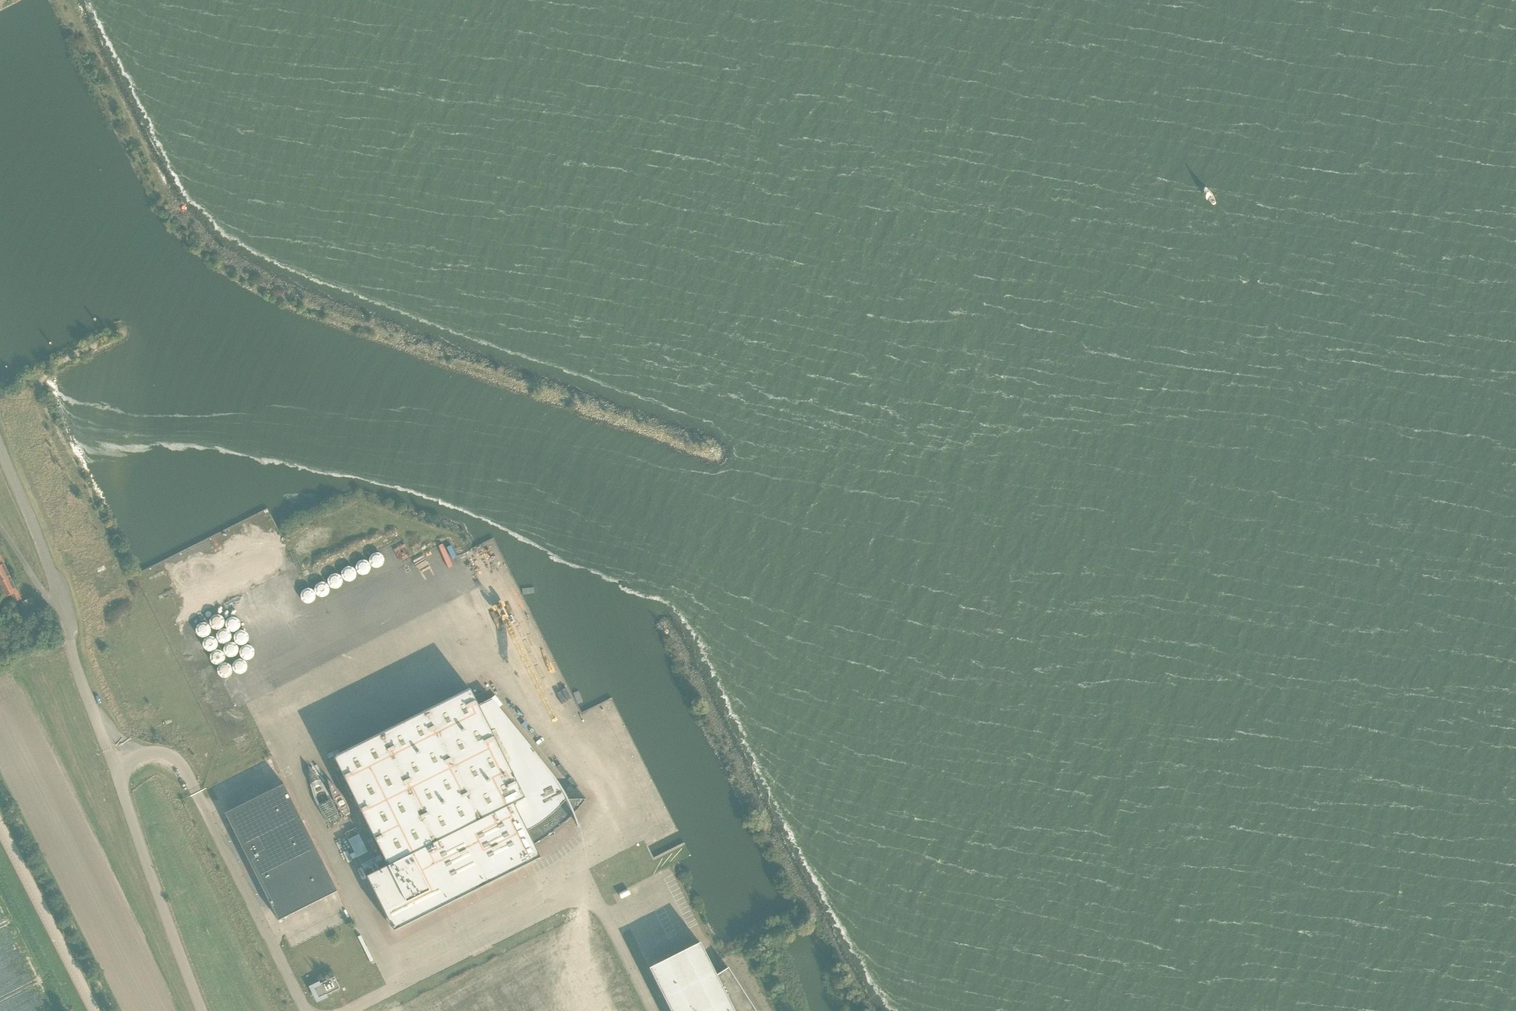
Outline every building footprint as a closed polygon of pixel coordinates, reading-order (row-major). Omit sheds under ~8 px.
[(11,577),(0,556),(0,582),(11,577)] [(0,582),(0,588),(4,597),(11,593),(15,601),(21,598),(11,577),(0,582)] [(30,616),(31,619),(39,614),(30,598),(20,603),(26,614),(28,613),(30,616)] [(557,780),(545,765),(483,688),(485,691),(477,695),(476,695),(481,704),(478,705),(471,690),(335,758),(388,865),(367,876),(394,931),(541,857),(534,844),(562,825),(586,799),(568,799),(567,797),(557,780)] [(338,891),(298,811),(284,783),(225,813),(279,920),(338,891)] [(649,967),(671,1010),(757,1010),(728,967),(722,971),(717,974),(700,941),(649,967)] [(335,976),(312,987),(318,999),(341,988),(335,976)]
